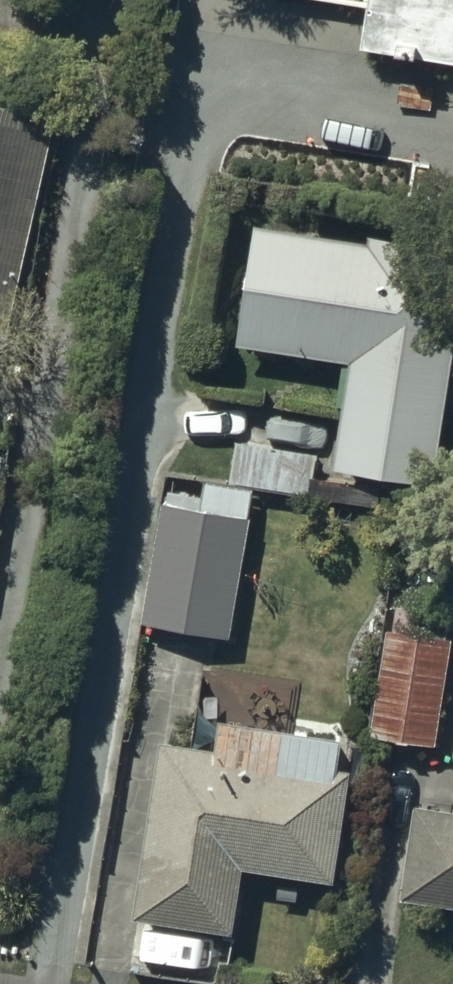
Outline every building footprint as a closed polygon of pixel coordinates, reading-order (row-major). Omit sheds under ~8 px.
[(361,34),(452,49),(452,0),(366,0),(361,34)] [(0,101),(0,299),(43,110),(0,101)] [(256,222),(239,335),(349,351),(334,456),(429,470),(452,306),(452,251),(256,222)] [(233,439),(227,478),(309,491),(315,452),(233,439)] [(241,517),(164,503),(144,615),(221,629),(241,517)] [(445,623),(385,614),(368,728),(429,737),(445,623)] [(339,774),(160,744),(133,909),(226,924),(238,852),(324,866),(339,774)] [(413,807),(401,886),(452,893),(452,813),(413,807)]
